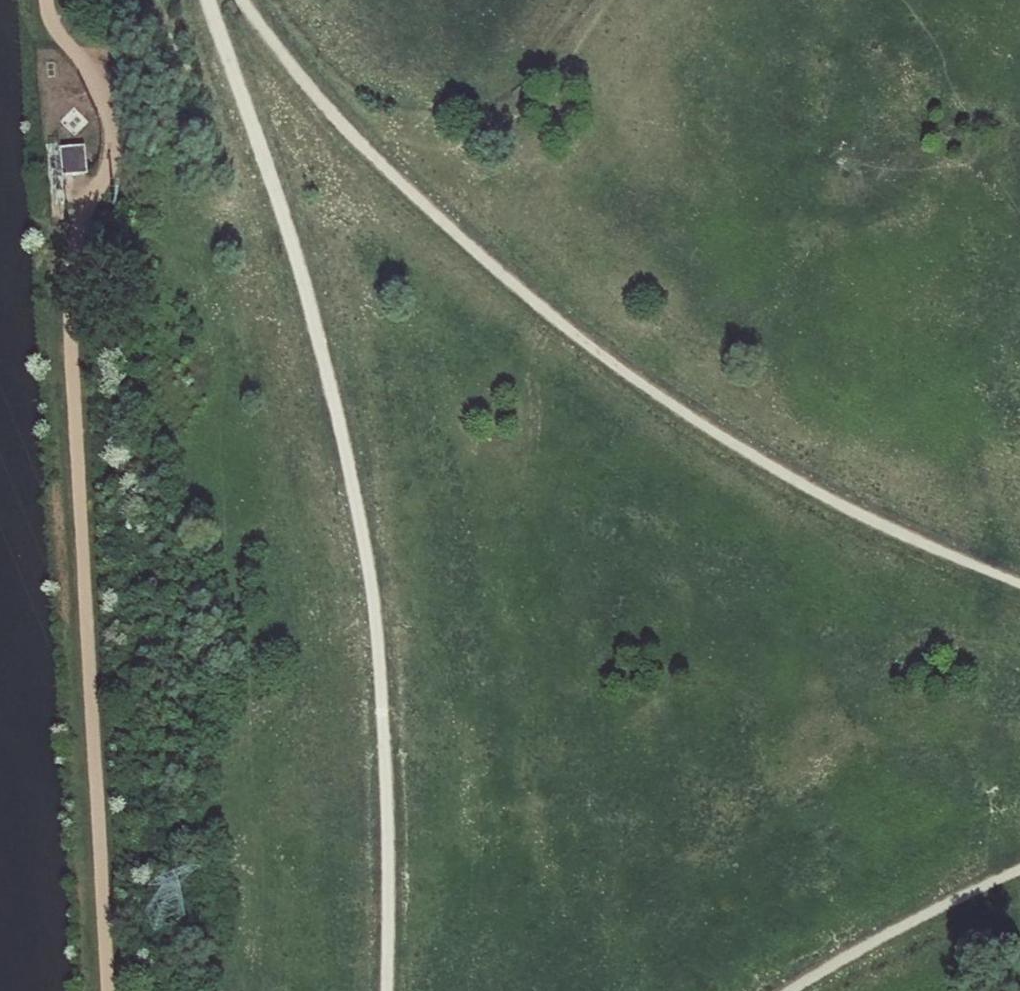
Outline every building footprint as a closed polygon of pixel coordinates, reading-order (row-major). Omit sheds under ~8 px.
[(83,149),(58,151),(61,177),(85,175),(83,149)]
